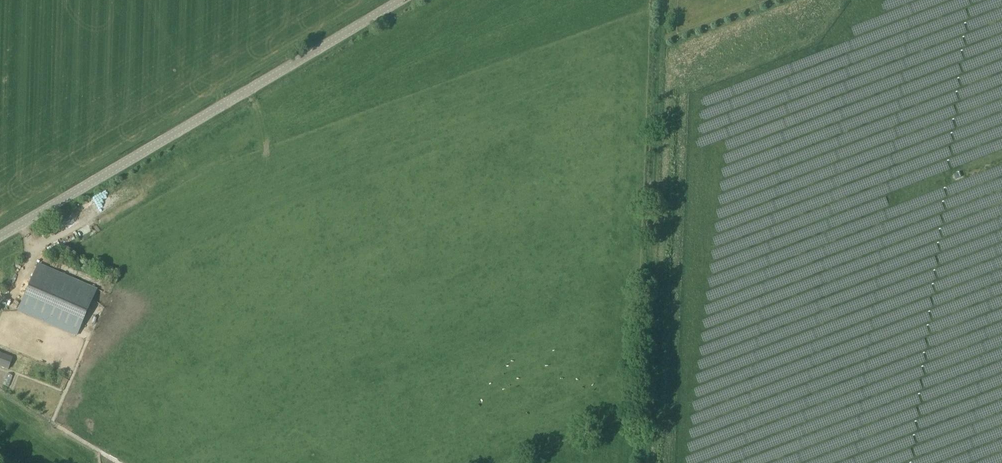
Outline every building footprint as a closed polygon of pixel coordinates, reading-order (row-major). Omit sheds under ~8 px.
[(105,208),(114,204),(109,191),(100,194),(105,208)] [(79,210),(64,215),(67,221),(81,215),(79,210)] [(18,311),(76,336),(97,290),(38,264),(18,311)] [(8,370),(13,358),(0,353),(0,367),(8,370)]
